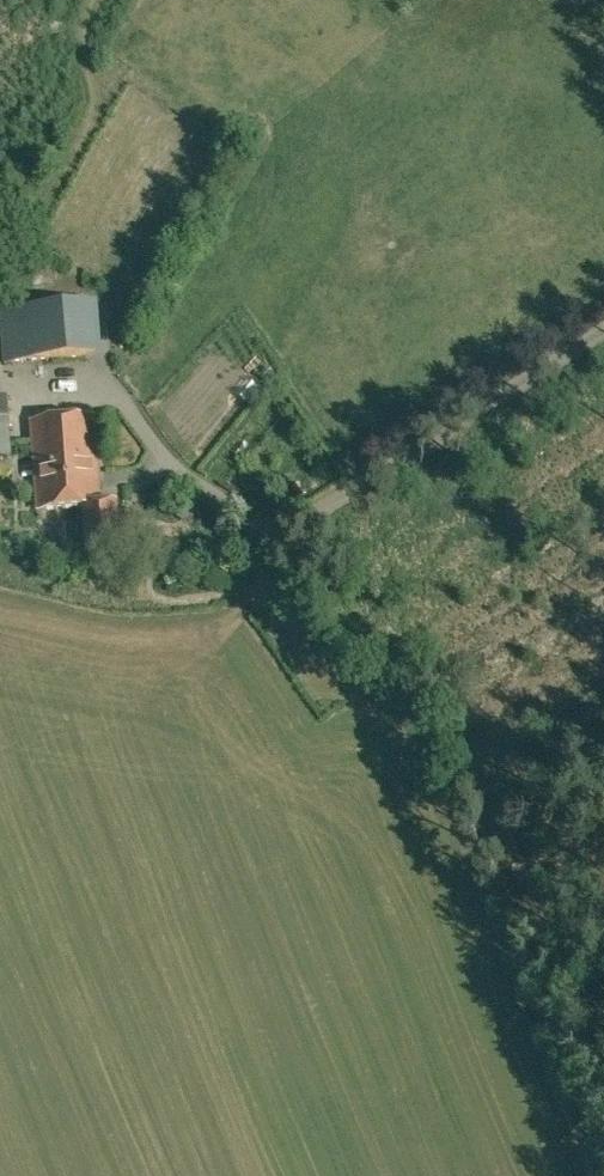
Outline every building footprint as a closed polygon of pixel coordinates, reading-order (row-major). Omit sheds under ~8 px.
[(83,306),(2,312),(6,362),(86,357),(83,306)] [(11,454),(7,399),(0,399),(0,455),(11,454)] [(86,507),(101,505),(95,417),(32,421),(38,511),(86,507)] [(101,505),(86,507),(89,552),(118,550),(115,504),(101,505)]
